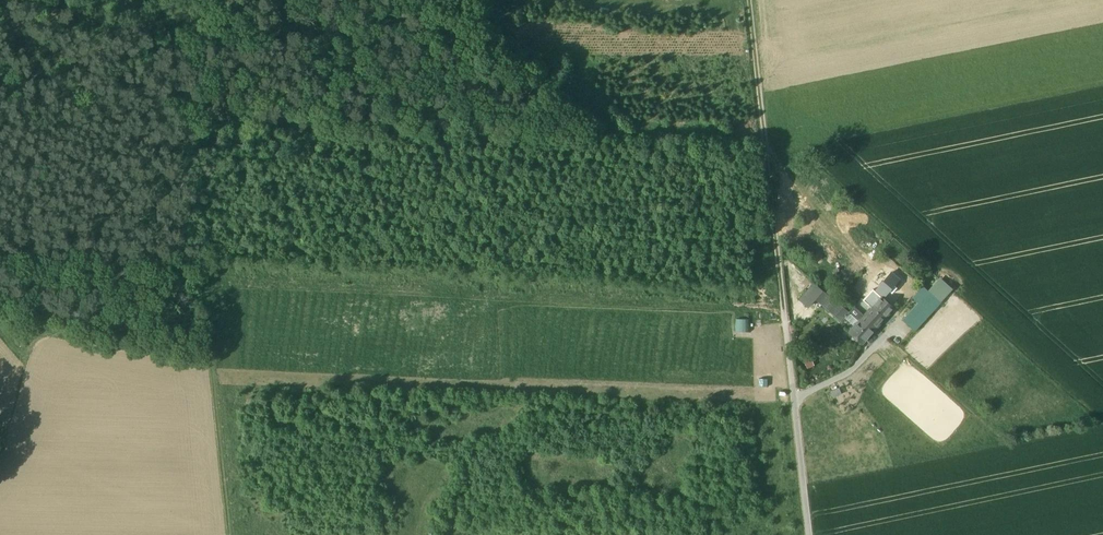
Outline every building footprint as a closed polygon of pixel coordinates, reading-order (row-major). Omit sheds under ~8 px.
[(877,290),(884,296),(899,279),(892,273),(877,290)] [(939,280),(903,320),(915,331),(951,291),(939,280)] [(810,309),(824,294),(813,284),(799,299),(810,309)] [(841,321),(849,313),(828,294),(821,302),(841,321)] [(855,307),(877,327),(894,308),(881,297),(872,307),(863,298),(855,307)] [(863,343),(877,327),(855,307),(855,306),(849,313),(859,321),(850,331),(863,343)] [(750,331),(750,318),(735,318),(734,331),(750,331)]
